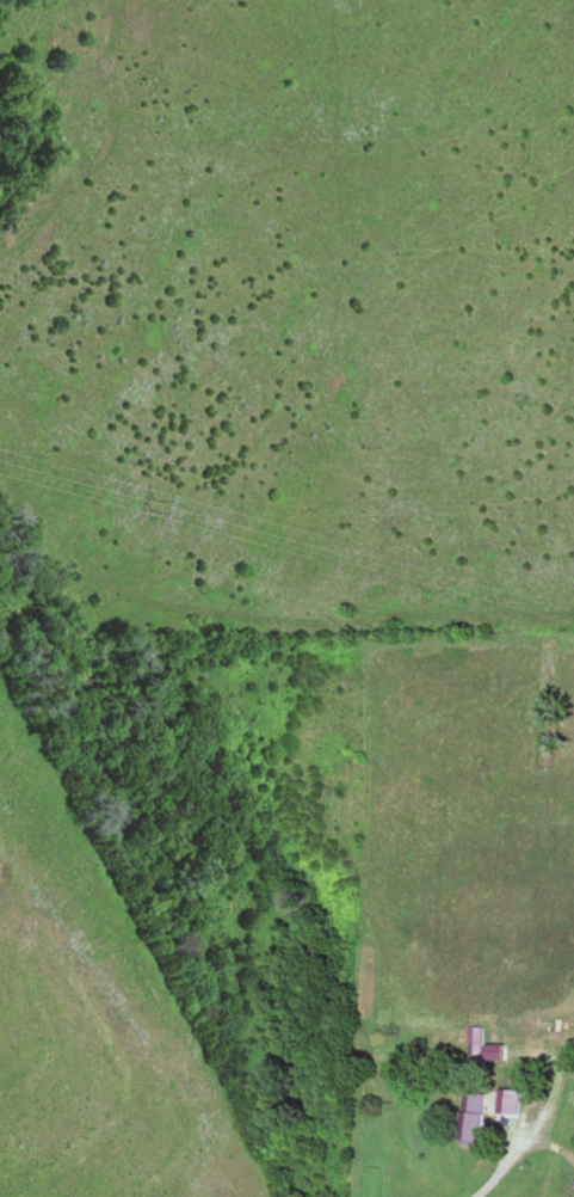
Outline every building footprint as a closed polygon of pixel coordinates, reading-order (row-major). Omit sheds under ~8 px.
[(503,1114),(523,1113),(522,1088),(502,1089),(503,1114)] [(487,1145),(488,1092),(467,1091),(466,1145),(487,1145)]
